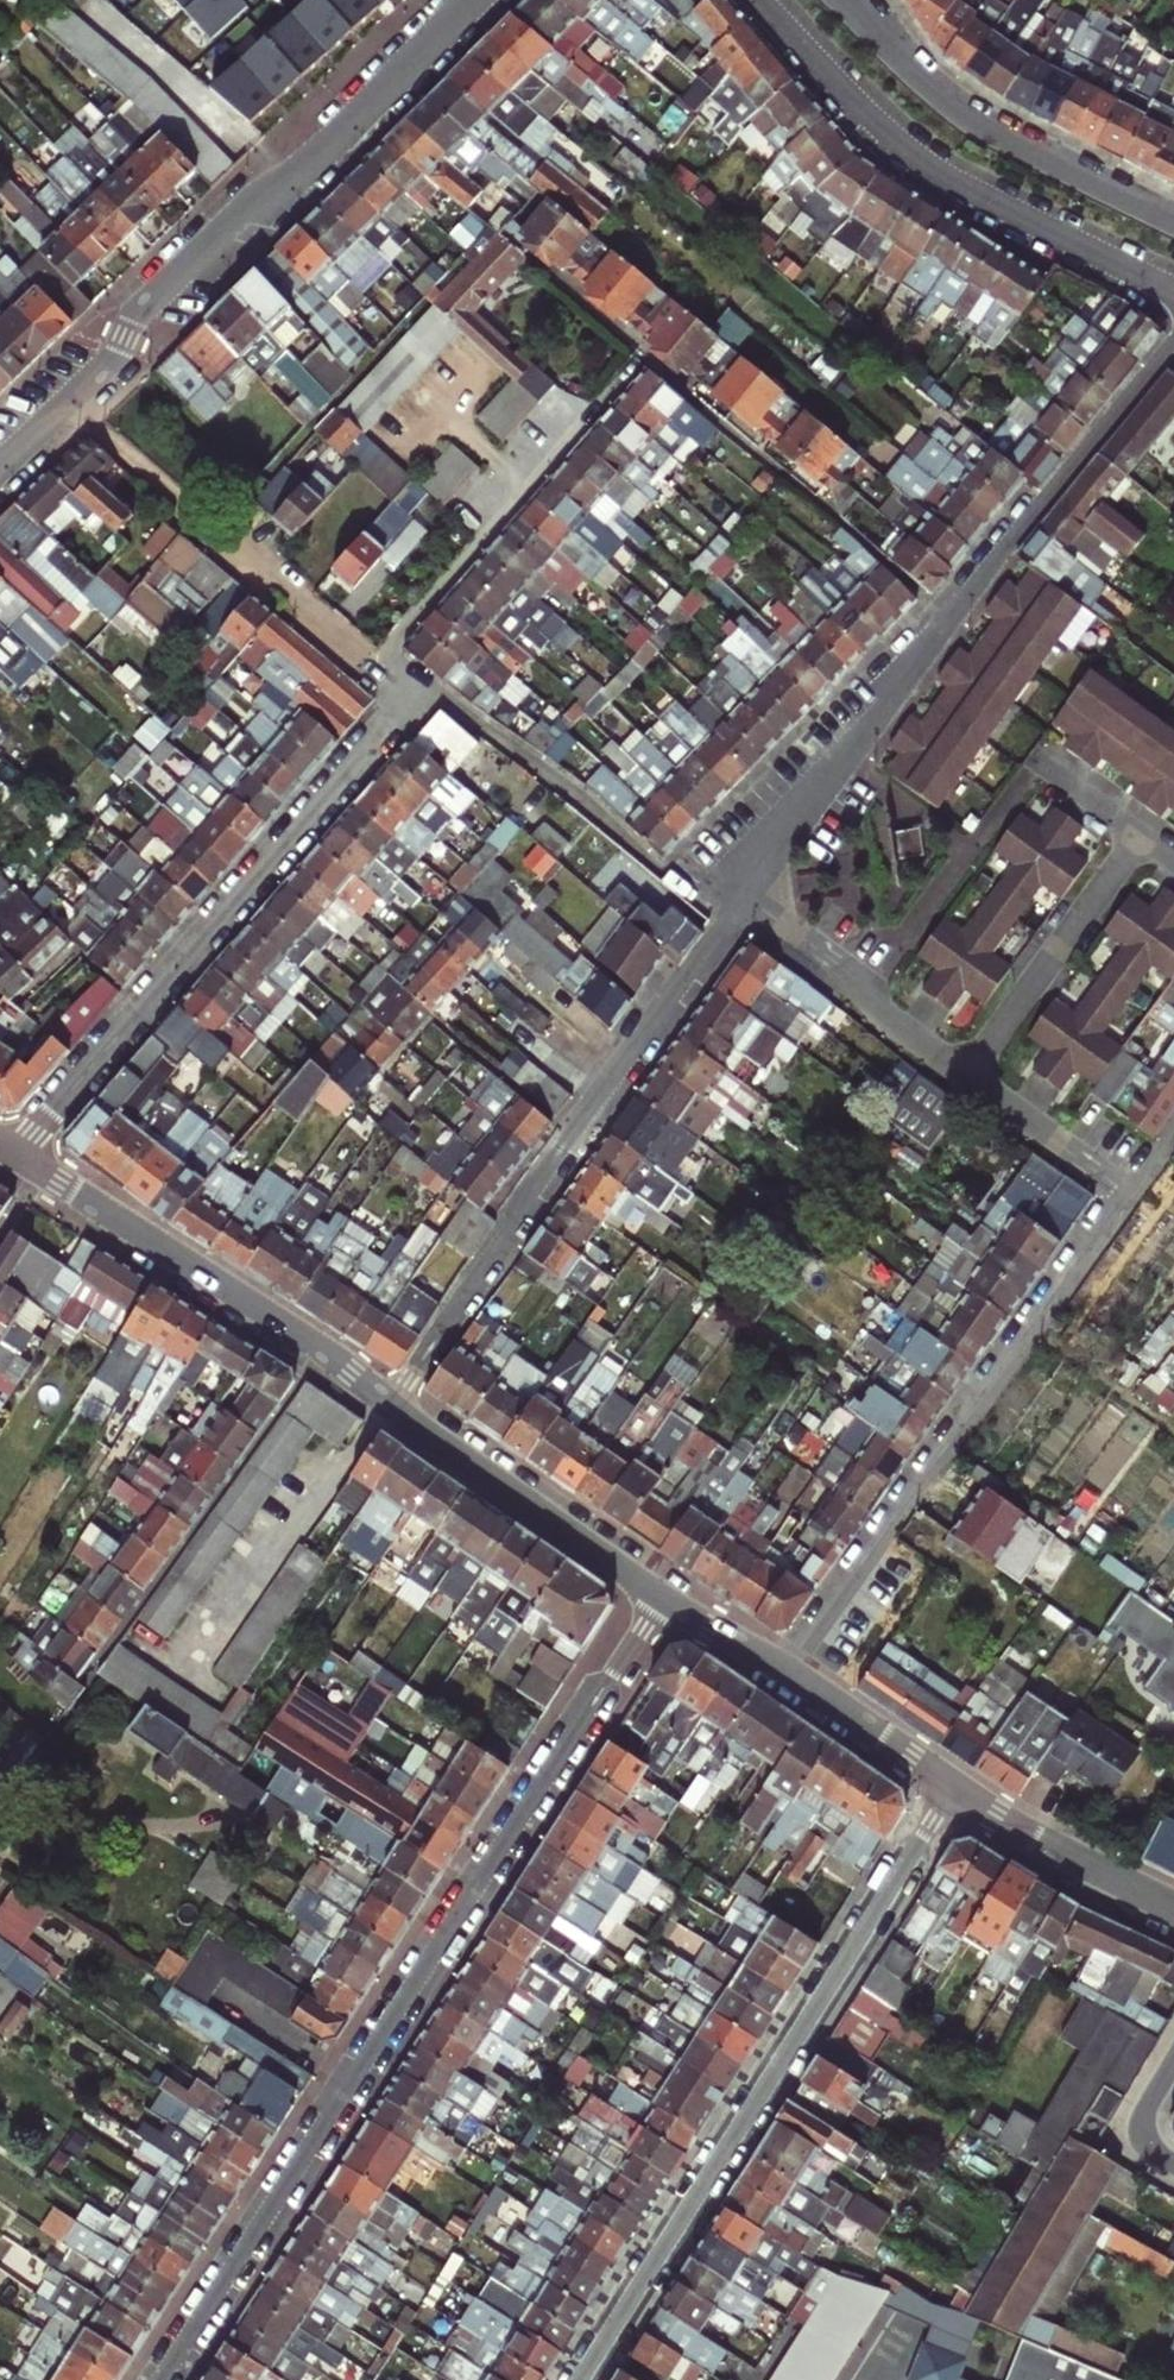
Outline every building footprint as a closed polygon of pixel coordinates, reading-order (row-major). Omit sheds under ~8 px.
[(213,44),(252,9),(243,0),(172,0),(213,44)] [(215,93),(248,130),(392,0),(318,0),(215,93)] [(611,98),(621,86),(561,36),(578,17),(557,0),(526,0),(511,15),(611,98)] [(578,17),(584,22),(596,11),(636,44),(645,33),(605,0),(557,0),(578,17)] [(645,33),(654,41),(658,36),(643,23),(648,17),(641,12),(650,0),(605,0),(645,33)] [(680,22),(692,12),(698,7),(692,0),(653,0),(680,22)] [(692,12),(720,46),(748,23),(729,0),(706,0),(698,7),(692,12)] [(929,0),(900,0),(915,20),(929,0)] [(958,1),(958,0),(929,0),(915,20),(929,39),(958,1)] [(958,1),(976,16),(987,0),(958,0),(958,1)] [(976,16),(974,20),(994,34),(1016,0),(987,0),(976,16)] [(1037,11),(1021,0),(1016,0),(994,34),(1013,47),(1037,11)] [(944,60),(974,20),(976,16),(958,1),(929,39),(944,60)] [(1065,11),(1054,5),(1045,16),(1037,11),(1013,47),(1032,59),(1065,11)] [(63,46),(85,22),(72,11),(51,35),(63,46)] [(1056,71),(1083,20),(1065,11),(1032,59),(1056,71)] [(489,37),(559,94),(580,112),(591,99),(640,139),(649,129),(611,98),(511,15),(489,37)] [(965,74),(994,34),(974,20),(944,60),(965,74)] [(1079,83),(1103,31),(1083,20),(1056,71),(1079,83)] [(76,57),(98,33),(85,22),(63,46),(76,57)] [(726,77),(765,44),(748,23),(720,46),(711,53),(718,62),(700,78),(715,90),(719,85),(726,77)] [(1079,83),(1100,94),(1121,52),(1125,43),(1103,31),(1079,83)] [(110,44),(98,33),(76,57),(89,68),(110,44)] [(985,88),(1013,47),(994,34),(965,74),(985,88)] [(541,116),(559,94),(489,37),(469,57),(540,115),(541,116)] [(101,79),(123,55),(110,44),(89,68),(101,79)] [(795,79),(765,44),(726,77),(719,85),(735,99),(708,133),(726,147),(741,129),(739,126),(754,113),(795,79)] [(1004,101),(1032,59),(1013,47),(985,88),(1004,101)] [(690,70),(704,59),(695,48),(679,61),(690,70)] [(1119,104),(1138,68),(1141,62),(1121,52),(1100,94),(1119,104)] [(114,90),(135,66),(123,55),(101,79),(114,90)] [(540,115),(469,57),(447,80),(574,184),(583,174),(554,150),(556,147),(531,126),(540,115)] [(1032,115),(1056,71),(1032,59),(1004,101),(1032,115)] [(148,77),(135,66),(114,90),(127,101),(148,77)] [(1145,117),(1163,80),(1138,68),(1119,104),(1145,117)] [(1173,126),(1173,70),(1169,68),(1163,80),(1145,117),(1146,117),(1145,120),(1171,133),(1172,131),(1173,126)] [(1057,128),(1079,83),(1056,71),(1032,115),(1057,128)] [(138,113),(161,91),(148,77),(127,101),(138,113)] [(780,156),(826,118),(795,79),(754,113),(770,132),(763,139),(770,147),(760,156),(770,168),(777,160),(780,156)] [(609,213),(574,184),(447,80),(426,101),(537,191),(566,214),(591,235),(609,213)] [(1077,138),(1100,94),(1079,83),(1057,128),(1077,138)] [(149,125),(172,103),(161,91),(138,113),(149,125)] [(1098,148),(1119,104),(1100,94),(1077,138),(1098,148)] [(537,191),(426,101),(407,120),(473,174),(493,190),(500,181),(527,203),(537,191)] [(160,138),(183,116),(172,103),(149,125),(160,138)] [(1124,161),(1145,120),(1146,117),(1145,117),(1119,104),(1098,148),(1124,161)] [(153,170),(173,190),(192,172),(124,108),(116,115),(106,106),(97,115),(110,129),(133,152),(131,154),(150,173),(153,170)] [(195,129),(183,116),(160,138),(173,151),(195,129)] [(777,160),(792,179),(842,137),(826,118),(780,156),(777,160)] [(468,180),(473,174),(407,120),(385,143),(439,188),(486,228),(498,237),(510,223),(460,181),(464,177),(468,180)] [(1124,161),(1150,174),(1171,133),(1145,120),(1124,161)] [(153,209),(173,190),(153,170),(150,173),(131,154),(133,152),(110,129),(91,148),(96,152),(111,169),(152,210),(153,209)] [(184,163),(207,141),(195,129),(173,151),(184,163)] [(1172,131),(1171,133),(1150,174),(1173,186),(1173,132),(1172,131)] [(819,188),(858,156),(842,137),(792,179),(793,181),(807,198),(819,188)] [(196,176),(218,154),(207,141),(184,163),(196,176)] [(417,210),(439,188),(385,143),(364,164),(417,210)] [(152,210),(111,169),(96,152),(91,148),(81,158),(71,148),(60,159),(69,169),(92,191),(90,194),(109,213),(113,209),(133,229),(152,210)] [(230,167),(218,154),(196,176),(208,189),(230,167)] [(818,234),(827,240),(880,170),(858,156),(819,188),(836,210),(818,234)] [(111,250),(133,229),(113,209),(109,213),(90,194),(92,191),(69,169),(60,159),(43,177),(52,187),(81,219),(111,250)] [(396,232),(417,210),(364,164),(343,185),(396,232)] [(880,170),(827,240),(853,257),(902,185),(880,170)] [(0,175),(0,194),(22,217),(13,226),(39,253),(22,271),(72,322),(90,304),(73,288),(93,268),(73,248),(69,251),(50,232),(53,230),(31,207),(0,175)] [(343,185),(323,206),(375,254),(396,232),(343,185)] [(875,272),(923,199),(902,185),(853,257),(875,272)] [(73,248),(93,268),(111,250),(81,219),(52,187),(31,207),(53,230),(50,232),(69,251),(73,248)] [(538,248),(566,214),(537,191),(527,203),(519,212),(510,223),(498,237),(523,254),(532,244),(538,248)] [(787,193),(774,210),(781,215),(792,200),(787,193)] [(898,287),(901,282),(946,213),(923,199),(875,272),(898,287)] [(375,254),(323,206),(298,230),(350,284),(377,256),(375,254)] [(946,213),(901,282),(924,298),(970,230),(946,213)] [(591,235),(566,214),(538,248),(572,277),(601,242),(591,235)] [(475,259),(466,270),(493,293),(526,256),(523,254),(498,237),(486,228),(466,251),(475,259)] [(761,261),(773,245),(754,229),(742,245),(761,261)] [(277,251),(344,319),(354,310),(339,294),(350,284),(298,230),(277,251)] [(996,246),(970,230),(924,298),(915,312),(927,320),(939,301),(952,310),(996,246)] [(606,305),(634,270),(601,242),(572,277),(606,305)] [(978,327),(1020,262),(996,246),(952,310),(978,327)] [(370,346),(344,319),(277,251),(255,274),(350,368),(370,346)] [(1019,318),(1040,288),(1046,279),(1020,262),(978,327),(991,336),(998,326),(1005,331),(1019,318)] [(52,341),(72,322),(22,271),(17,266),(9,273),(0,264),(0,290),(12,302),(9,304),(28,325),(32,321),(52,341)] [(1055,266),(1046,279),(1040,288),(1052,297),(1069,273),(1055,266)] [(423,297),(440,278),(427,267),(410,286),(423,297)] [(475,312),(493,293),(466,270),(433,307),(460,331),(502,370),(518,352),(475,312)] [(606,305),(636,330),(665,296),(634,270),(606,305)] [(300,336),(346,382),(354,372),(350,368),(255,274),(233,295),(287,349),(300,336)] [(52,341),(32,321),(28,325),(9,304),(12,302),(0,290),(0,333),(29,363),(52,341)] [(334,395),(287,349),(233,295),(206,323),(241,360),(251,370),(268,389),(282,375),(301,395),(288,410),(305,428),(334,395)] [(1137,362),(1163,329),(1123,299),(1114,295),(1090,326),(1137,362)] [(667,356),(696,321),(665,296),(636,330),(667,356)] [(433,307),(337,412),(363,435),(460,331),(433,307)] [(736,317),(727,309),(709,332),(718,339),(736,317)] [(709,332),(696,321),(667,356),(701,384),(730,349),(718,339),(709,332)] [(241,360),(206,323),(177,352),(226,403),(234,396),(229,391),(220,381),(241,360)] [(1113,393),(1137,362),(1090,326),(1089,325),(1074,343),(1068,338),(1059,350),(1062,353),(1113,393)] [(11,381),(29,363),(0,333),(0,370),(11,381)] [(701,384),(731,409),(760,374),(730,349),(701,384)] [(177,352),(156,373),(205,424),(226,403),(177,352)] [(1113,393),(1062,353),(1055,363),(1056,364),(1049,372),(1039,385),(1087,424),(1113,393)] [(1039,385),(1049,372),(1029,356),(1018,369),(1025,374),(1039,385)] [(229,391),(251,370),(241,360),(220,381),(229,391)] [(697,412),(685,403),(652,374),(645,368),(628,388),(690,441),(702,426),(711,433),(716,428),(715,427),(697,412)] [(1169,369),(1139,405),(1165,425),(1173,413),(1173,373),(1169,369)] [(11,381),(0,370),(0,392),(11,381)] [(731,409),(764,437),(793,402),(760,374),(731,409)] [(1063,455),(1087,424),(1039,385),(1025,374),(1011,391),(1039,414),(1029,428),(1063,455)] [(503,441),(538,403),(513,380),(478,417),(503,441)] [(690,441),(628,388),(611,407),(677,464),(694,445),(690,441)] [(1039,414),(1011,391),(998,408),(1005,415),(1011,420),(1014,416),(1029,428),(1039,414)] [(798,466),(827,431),(793,402),(764,437),(798,466)] [(1165,425),(1139,405),(1099,454),(1125,475),(1165,425)] [(611,407),(596,425),(659,479),(669,488),(679,476),(689,485),(695,479),(683,469),(677,464),(611,407)] [(1025,478),(983,444),(939,408),(935,414),(952,428),(948,432),(938,424),(928,436),(944,449),(1006,500),(1025,478)] [(355,469),(392,503),(412,479),(363,435),(337,412),(316,435),(343,459),(355,469)] [(983,444),(1025,478),(1036,487),(1063,455),(1029,428),(1014,416),(1011,420),(1005,415),(983,444)] [(580,443),(637,493),(655,508),(662,499),(651,490),(659,479),(596,425),(580,443)] [(699,449),(711,433),(702,426),(690,441),(694,445),(699,449)] [(840,480),(859,457),(827,431),(798,466),(830,492),(840,480)] [(87,437),(49,473),(106,522),(129,542),(135,548),(150,532),(95,482),(113,462),(87,437)] [(905,454),(988,523),(1006,500),(944,449),(939,454),(919,438),(905,454)] [(444,504),(478,467),(454,443),(419,481),(444,504)] [(620,511),(637,493),(580,443),(564,462),(620,511)] [(882,476),(896,488),(968,547),(988,523),(905,454),(897,464),(893,461),(882,476)] [(1125,475),(1099,454),(1058,504),(1117,550),(1126,557),(1144,534),(1103,501),(1125,475)] [(294,539),(355,469),(343,459),(333,469),(324,461),(305,484),(286,468),(255,505),(294,539)] [(695,479),(697,481),(705,471),(692,459),(683,469),(695,479)] [(548,480),(602,527),(610,519),(634,540),(643,531),(620,511),(564,462),(548,480)] [(94,535),(106,522),(49,473),(17,505),(53,537),(74,516),(94,535)] [(764,497),(775,485),(766,477),(751,494),(760,501),(764,497)] [(548,480),(532,499),(585,546),(596,533),(615,548),(620,542),(602,527),(548,480)] [(840,514),(857,494),(840,480),(830,492),(832,494),(840,514)] [(878,510),(904,532),(950,569),(968,547),(896,488),(878,510)] [(516,518),(588,581),(597,570),(613,584),(620,576),(585,546),(532,499),(516,518)] [(411,521),(392,503),(333,573),(353,591),(411,521)] [(1117,550),(1058,504),(1039,527),(1099,573),(1117,550)] [(53,537),(17,505),(0,521),(0,577),(31,607),(37,612),(61,584),(70,591),(73,587),(88,600),(104,582),(98,577),(86,567),(53,537)] [(595,586),(588,581),(516,518),(500,536),(575,601),(579,605),(595,586)] [(155,566),(183,535),(169,523),(142,554),(155,566)] [(1099,573),(1039,527),(1016,556),(1034,569),(1083,606),(1106,623),(1116,611),(1097,597),(1109,581),(1099,573)] [(851,556),(844,563),(899,617),(916,600),(863,546),(842,530),(833,541),(851,556)] [(884,555),(926,589),(930,593),(950,569),(904,532),(884,555)] [(183,535),(155,566),(149,573),(147,576),(142,581),(125,601),(148,622),(166,602),(172,594),(184,580),(206,555),(183,535)] [(575,601),(500,536),(484,555),(538,601),(547,591),(568,608),(575,601)] [(98,577),(112,562),(100,551),(86,567),(98,577)] [(125,601),(142,581),(147,576),(120,552),(112,562),(98,577),(104,582),(125,601)] [(184,580),(209,602),(210,603),(232,578),(206,555),(184,580)] [(554,615),(538,601),(484,555),(468,574),(538,634),(554,615)] [(1151,576),(1127,558),(1121,567),(1144,584),(1151,576)] [(845,597),(883,634),(899,617),(844,563),(835,573),(852,591),(845,597)] [(936,808),(1083,606),(1034,569),(1017,591),(1005,582),(985,610),(997,619),(969,658),(957,649),(937,677),(949,686),(921,724),(910,716),(889,744),(901,752),(886,772),(936,808)] [(865,652),(883,634),(845,597),(817,570),(811,578),(815,584),(806,595),(810,598),(865,652)] [(538,634),(468,574),(452,592),(516,647),(522,640),(541,657),(551,645),(538,634)] [(0,577),(0,621),(9,628),(11,630),(31,607),(0,577)] [(184,580),(172,594),(166,602),(148,622),(172,644),(209,602),(184,580)] [(258,634),(274,616),(237,582),(200,625),(216,639),(195,663),(206,673),(187,695),(197,704),(203,697),(258,634)] [(687,612),(703,594),(692,583),(681,595),(676,601),(687,612)] [(452,592),(437,610),(490,656),(490,657),(498,648),(516,663),(524,654),(516,647),(452,592)] [(832,686),(849,669),(785,607),(771,594),(761,603),(778,620),(771,627),(832,686)] [(785,607),(849,669),(865,652),(810,598),(799,609),(791,601),(785,607)] [(670,629),(687,612),(676,601),(665,614),(660,620),(670,629)] [(420,629),(473,675),(490,656),(437,610),(420,629)] [(760,649),(816,703),(832,686),(771,627),(763,635),(741,615),(733,623),(753,642),(760,649)] [(274,616),(258,634),(296,668),(356,721),(373,703),(274,616)] [(649,633),(645,637),(654,646),(670,629),(660,620),(649,633)] [(0,621),(0,638),(9,628),(0,621)] [(488,688),(473,675),(420,629),(403,649),(472,706),(488,688)] [(736,660),(743,653),(723,633),(716,640),(736,660)] [(524,654),(535,663),(541,657),(522,640),(516,647),(524,654)] [(743,666),(760,649),(753,642),(743,653),(736,660),(737,660),(743,666)] [(760,649),(743,666),(799,720),(816,703),(760,649)] [(743,666),(737,660),(720,678),(726,683),(743,666)] [(614,674),(615,673),(603,663),(592,675),(604,686),(614,674)] [(726,683),(782,738),(799,720),(743,666),(726,683)] [(291,702),(338,743),(356,721),(296,668),(277,690),(291,702)] [(1089,673),(1053,721),(1073,736),(1064,748),(1092,769),(1101,757),(1139,785),(1130,797),(1158,817),(1167,805),(1173,811),(1173,736),(1089,673)] [(765,754),(782,738),(726,683),(720,678),(717,675),(710,681),(718,689),(708,699),(765,754)] [(493,693),(488,688),(472,706),(477,710),(493,693)] [(203,697),(197,704),(184,719),(200,732),(219,711),(203,697)] [(691,716),(748,772),(765,754),(708,699),(691,716)] [(319,764),(338,743),(291,702),(272,723),(319,764)] [(319,764),(272,723),(253,705),(235,725),(249,737),(301,784),(319,764)] [(731,789),(692,751),(651,711),(639,723),(657,741),(653,746),(659,752),(715,806),(731,789)] [(731,789),(748,772),(691,716),(683,724),(701,742),(692,751),(731,789)] [(544,756),(553,745),(535,729),(523,743),(543,757),(544,756)] [(576,758),(597,778),(607,768),(567,729),(553,745),(544,756),(564,771),(576,758)] [(283,806),(301,784),(249,737),(229,758),(238,766),(283,806)] [(699,822),(651,776),(613,738),(603,748),(629,773),(621,781),(681,841),(699,822)] [(410,741),(392,761),(448,810),(467,787),(410,741)] [(699,822),(715,806),(659,752),(650,760),(659,769),(651,776),(699,822)] [(374,782),(439,839),(450,826),(462,836),(469,829),(448,810),(392,761),(374,782)] [(283,806),(238,766),(229,776),(217,765),(208,775),(265,826),(283,806)] [(247,846),(265,826),(208,775),(199,767),(190,777),(202,787),(193,798),(247,846)] [(597,796),(616,777),(607,768),(597,778),(588,788),(597,796)] [(662,860),(681,841),(621,781),(616,777),(597,796),(662,860)] [(420,861),(439,839),(374,782),(355,804),(420,861)] [(247,846),(193,798),(180,787),(162,807),(174,817),(229,866),(247,846)] [(337,825),(400,880),(402,881),(420,861),(355,804),(337,825)] [(940,920),(917,952),(982,1002),(1007,969),(988,955),(1039,885),(1059,899),(1085,863),(1066,849),(1081,828),(1054,808),(1039,828),(1018,814),(992,849),(1011,864),(960,934),(940,920)] [(229,866),(174,817),(156,837),(212,886),(229,866)] [(486,844),(497,854),(519,829),(509,820),(486,844)] [(320,844),(373,891),(390,906),(395,900),(388,893),(400,880),(337,825),(320,844)] [(917,828),(903,831),(904,838),(919,835),(917,828)] [(525,909),(530,903),(546,884),(562,867),(534,842),(519,829),(497,854),(479,873),(458,896),(457,897),(499,937),(510,946),(558,986),(611,1031),(632,1001),(575,953),(576,952),(525,909)] [(159,844),(154,840),(144,831),(136,840),(151,854),(159,844)] [(922,855),(919,835),(904,838),(903,831),(889,833),(893,860),(922,855)] [(534,842),(562,867),(611,909),(665,956),(676,966),(702,936),(699,933),(672,909),(662,920),(653,913),(640,902),(630,914),(583,872),(586,869),(544,832),(534,842)] [(212,886),(156,837),(154,840),(159,844),(151,854),(144,862),(194,907),(212,886)] [(194,907),(144,862),(123,844),(118,850),(105,839),(92,853),(109,868),(176,927),(194,907)] [(373,891),(320,844),(302,865),(349,906),(385,937),(388,932),(359,907),(373,891)] [(497,854),(486,844),(468,864),(479,873),(497,854)] [(42,881),(55,892),(73,871),(60,860),(42,881)] [(16,880),(0,864),(0,895),(16,880)] [(479,873),(468,864),(448,886),(458,896),(479,873)] [(331,926),(349,906),(302,865),(284,885),(331,926)] [(81,879),(103,898),(159,947),(176,927),(109,868),(101,877),(91,868),(81,879)] [(38,912),(55,892),(42,881),(25,900),(38,912)] [(266,906),(313,947),(331,926),(284,885),(266,906)] [(1164,888),(1148,909),(1129,895),(1102,930),(1121,945),(1070,1015),(1050,1001),(1025,1035),(1072,1071),(1093,1086),(1113,1058),(1119,1051),(1098,1036),(1150,966),(1170,981),(1173,975),(1173,896),(1164,888)] [(439,917),(482,955),(499,937),(457,897),(441,915),(439,917)] [(159,947),(103,898),(85,918),(141,967),(159,947)] [(663,901),(653,913),(662,920),(672,909),(663,901)] [(296,966),(313,947),(266,906),(250,925),(296,966)] [(658,965),(665,956),(611,909),(596,927),(608,938),(651,975),(658,965)] [(0,926),(0,946),(31,978),(70,940),(68,938),(46,919),(22,942),(2,922),(4,920),(0,916),(0,925),(0,926)] [(423,934),(421,936),(464,975),(482,955),(439,917),(423,934)] [(122,988),(141,967),(85,918),(68,938),(70,940),(79,948),(122,988)] [(296,966),(250,925),(231,946),(268,978),(278,987),(296,966)] [(404,955),(446,994),(464,975),(421,936),(404,955)] [(608,938),(592,957),(636,996),(651,975),(608,938)] [(388,972),(403,956),(385,940),(370,957),(388,972)] [(746,942),(731,964),(804,1016),(814,1023),(828,1005),(746,942)] [(31,978),(0,946),(0,989),(7,996),(10,1000),(32,979),(31,978)] [(214,966),(261,1007),(265,1002),(254,993),(268,978),(231,946),(214,966)] [(558,986),(510,946),(502,955),(522,971),(519,975),(548,998),(558,986)] [(933,969),(929,975),(957,997),(962,990),(981,1004),(982,1002),(917,952),(914,955),(933,969)] [(386,975),(385,975),(428,1014),(446,994),(404,955),(403,956),(388,972),(386,975)] [(713,990),(786,1042),(804,1016),(731,964),(713,990)] [(300,1041),(261,1007),(214,966),(196,987),(257,1040),(269,1052),(277,1043),(303,1065),(306,1063),(314,1053),(300,1041)] [(400,1043),(400,1044),(428,1014),(385,975),(367,995),(357,1006),(400,1043)] [(947,1010),(957,997),(929,975),(919,989),(947,1010)] [(60,1015),(48,1027),(44,1031),(0,1089),(0,1109),(7,1113),(18,1110),(118,993),(100,977),(60,1015)] [(499,985),(489,996),(536,1036),(548,1022),(528,1005),(526,1008),(499,985)] [(231,1051),(235,1054),(240,1059),(257,1040),(196,987),(179,1006),(231,1051)] [(794,1048),(786,1042),(713,990),(691,1019),(734,1051),(736,1048),(763,1067),(776,1049),(788,1057),(794,1048)] [(25,1013),(18,1007),(10,1000),(7,996),(0,1005),(0,1043),(25,1013)] [(269,996),(265,1002),(261,1007),(300,1041),(309,1031),(269,996)] [(525,1049),(536,1036),(489,996),(479,1007),(507,1030),(505,1033),(525,1049)] [(1156,1000),(1146,1014),(1169,1030),(1173,1033),(1173,1012),(1156,1000)] [(350,1013),(338,1003),(326,1017),(308,1001),(302,1008),(332,1034),(350,1013)] [(213,1072),(231,1051),(179,1006),(161,1027),(175,1040),(168,1049),(164,1055),(176,1066),(188,1052),(213,1072)] [(374,1073),(400,1044),(400,1043),(357,1006),(350,1013),(332,1034),(331,1034),(374,1073)] [(40,1019),(48,1027),(60,1015),(52,1007),(40,1019)] [(25,1013),(0,1043),(0,1089),(44,1031),(25,1013)] [(679,1037),(721,1068),(734,1051),(691,1019),(679,1037)] [(175,1040),(161,1027),(153,1036),(168,1049),(175,1040)] [(323,1078),(348,1101),(374,1073),(331,1034),(326,1040),(340,1052),(319,1075),(323,1078)] [(1044,1050),(1037,1059),(1063,1080),(1064,1081),(1072,1071),(1025,1035),(1024,1036),(1044,1050)] [(81,1159),(143,1080),(164,1055),(168,1049),(153,1036),(63,1139),(64,1149),(81,1159)] [(751,1100),(755,1094),(721,1068),(679,1037),(658,1066),(748,1135),(753,1128),(738,1117),(728,1109),(740,1092),(751,1100)] [(1152,1071),(1150,1074),(1163,1083),(1172,1069),(1173,1071),(1173,1044),(1154,1073),(1152,1071)] [(443,1081),(466,1054),(457,1046),(434,1073),(443,1081)] [(1173,1098),(1173,1071),(1172,1069),(1163,1083),(1150,1074),(1152,1071),(1131,1058),(1134,1053),(1125,1047),(1122,1051),(1119,1050),(1119,1051),(1113,1058),(1132,1071),(1107,1107),(1149,1136),(1173,1098)] [(524,1058),(513,1049),(497,1067),(509,1077),(524,1058)] [(217,1076),(235,1054),(231,1051),(213,1072),(217,1076)] [(1132,1071),(1113,1058),(1093,1086),(1087,1094),(1107,1107),(1132,1071)] [(1063,1080),(1037,1059),(1029,1070),(1057,1091),(1064,1081),(1063,1080)] [(518,1085),(556,1116),(570,1096),(534,1066),(529,1062),(513,1081),(518,1085)] [(308,1101),(323,1078),(319,1075),(306,1063),(303,1065),(295,1075),(280,1093),(271,1103),(294,1122),(308,1101)] [(748,1135),(658,1066),(637,1095),(699,1142),(713,1123),(741,1144),(748,1135)] [(434,1073),(408,1104),(418,1112),(420,1109),(443,1081),(434,1073)] [(489,1073),(467,1100),(474,1106),(496,1079),(489,1073)] [(892,1117),(931,1145),(962,1101),(922,1074),(892,1117)] [(352,1104),(348,1101),(323,1078),(308,1101),(330,1115),(334,1109),(345,1116),(352,1104)] [(550,1124),(496,1079),(474,1106),(476,1107),(529,1151),(550,1124)] [(103,1173),(160,1104),(165,1099),(160,1094),(143,1080),(81,1159),(103,1173)] [(280,1093),(267,1083),(250,1105),(261,1115),(271,1103),(280,1093)] [(165,1099),(170,1093),(165,1089),(160,1094),(165,1099)] [(738,1117),(751,1100),(740,1092),(728,1109),(738,1117)] [(190,1110),(170,1093),(165,1099),(160,1104),(180,1122),(186,1115),(190,1110)] [(609,1135),(658,1172),(676,1148),(692,1160),(702,1145),(699,1142),(637,1095),(609,1135)] [(180,1122),(160,1104),(103,1173),(124,1190),(180,1122)] [(507,1178),(529,1151),(476,1107),(453,1135),(473,1151),(507,1178)] [(148,1208),(210,1134),(186,1115),(180,1122),(124,1190),(148,1208)] [(211,1133),(210,1134),(148,1208),(169,1224),(231,1150),(211,1133)] [(867,1144),(872,1148),(888,1159),(891,1162),(900,1150),(875,1133),(867,1144)] [(694,1200),(658,1172),(609,1135),(588,1163),(657,1213),(669,1196),(687,1209),(694,1200)] [(399,1143),(391,1155),(414,1174),(422,1162),(405,1149),(399,1143)] [(481,1211),(507,1178),(473,1151),(465,1160),(458,1154),(448,1167),(434,1156),(431,1159),(416,1147),(414,1149),(409,1145),(405,1149),(422,1162),(445,1181),(465,1198),(481,1211)] [(236,1154),(231,1150),(169,1224),(209,1251),(250,1189),(222,1171),(236,1154)] [(422,1162),(414,1174),(438,1193),(445,1181),(422,1162)] [(604,1224),(618,1234),(637,1208),(645,1214),(639,1223),(662,1240),(673,1225),(657,1213),(588,1163),(565,1196),(604,1224)] [(1000,1200),(981,1225),(1042,1268),(1094,1195),(1064,1174),(1031,1221),(1000,1200)] [(258,1177),(250,1189),(209,1251),(244,1273),(291,1199),(258,1177)] [(14,1194),(0,1186),(0,1217),(14,1194)] [(590,1244),(604,1224),(565,1196),(541,1229),(618,1284),(627,1271),(590,1244)] [(465,1198),(456,1213),(485,1236),(495,1222),(481,1211),(465,1198)] [(318,1216),(291,1199),(244,1273),(271,1290),(318,1216)] [(947,1237),(956,1224),(921,1199),(912,1213),(924,1221),(947,1237)] [(356,1209),(349,1221),(374,1236),(381,1226),(356,1209)] [(456,1213),(445,1229),(441,1237),(470,1259),(485,1236),(456,1213)] [(1042,1268),(981,1225),(964,1213),(956,1224),(974,1235),(964,1249),(1025,1292),(1042,1268)] [(342,1232),(318,1216),(271,1290),(295,1305),(342,1232)] [(410,1235),(392,1265),(346,1337),(366,1350),(388,1316),(441,1237),(445,1229),(434,1220),(424,1236),(426,1238),(422,1244),(410,1235)] [(349,1221),(342,1232),(295,1305),(320,1321),(366,1248),(374,1236),(349,1221)] [(941,1246),(947,1237),(924,1221),(918,1230),(941,1246)] [(618,1284),(541,1229),(524,1253),(546,1268),(567,1283),(600,1308),(618,1284)] [(100,1250),(84,1240),(66,1267),(14,1234),(0,1256),(0,1282),(41,1309),(52,1316),(57,1319),(100,1250)] [(392,1265),(366,1248),(320,1321),(346,1337),(392,1265)] [(964,1249),(947,1274),(1008,1317),(1025,1292),(964,1249)] [(152,1283),(100,1250),(57,1319),(53,1325),(50,1329),(49,1330),(58,1336),(65,1324),(77,1332),(91,1310),(123,1329),(152,1283)] [(539,1278),(546,1268),(524,1253),(514,1266),(536,1282),(539,1278)] [(546,1268),(539,1278),(559,1293),(567,1283),(546,1268)] [(932,1302),(990,1343),(1008,1317),(947,1274),(939,1285),(949,1292),(945,1297),(939,1293),(932,1302)] [(42,1341),(49,1330),(50,1329),(34,1319),(41,1309),(0,1282),(0,1314),(42,1341)] [(117,1389),(148,1341),(175,1298),(152,1283),(123,1329),(113,1345),(106,1356),(94,1375),(117,1389)] [(394,1320),(388,1316),(366,1350),(398,1370),(439,1306),(424,1296),(419,1303),(414,1300),(405,1302),(394,1320)] [(143,1390),(194,1310),(175,1298),(148,1341),(153,1345),(119,1399),(100,1428),(107,1433),(132,1394),(130,1392),(134,1386),(143,1390)] [(719,1349),(739,1320),(713,1302),(693,1330),(719,1349)] [(905,1319),(925,1333),(972,1367),(990,1343),(932,1302),(922,1317),(911,1310),(905,1319)] [(179,1378),(214,1323),(194,1310),(143,1390),(127,1415),(139,1423),(130,1438),(137,1443),(179,1378)] [(447,1404),(502,1328),(503,1327),(481,1312),(426,1389),(447,1404)] [(12,1352),(20,1339),(37,1349),(42,1341),(0,1314),(0,1344),(12,1352)] [(57,1319),(52,1316),(49,1322),(53,1325),(57,1319)] [(216,1364),(243,1383),(244,1381),(263,1354),(214,1323),(179,1378),(197,1391),(216,1364)] [(447,1404),(468,1419),(517,1353),(523,1344),(502,1328),(447,1404)] [(972,1367),(925,1333),(905,1360),(908,1362),(906,1365),(952,1397),(972,1367)] [(933,1424),(952,1397),(906,1365),(908,1362),(905,1360),(876,1340),(868,1352),(892,1368),(879,1386),(933,1424)] [(527,1460),(591,1372),(600,1360),(575,1342),(554,1372),(545,1384),(502,1443),(527,1460)] [(103,1354),(106,1356),(113,1345),(110,1343),(103,1354)] [(12,1352),(0,1344),(0,1374),(8,1364),(10,1365),(17,1355),(12,1352)] [(517,1353),(468,1419),(502,1443),(545,1384),(538,1379),(525,1369),(530,1362),(517,1353)] [(291,1372),(263,1354),(244,1381),(255,1389),(234,1417),(257,1433),(293,1382),(291,1372)] [(527,1460),(552,1477),(620,1382),(632,1366),(615,1354),(598,1378),(591,1372),(527,1460)] [(545,1384),(554,1372),(547,1367),(538,1379),(545,1384)] [(2,1394),(0,1397),(0,1407),(1,1407),(15,1385),(0,1375),(0,1393),(2,1394)] [(626,1529),(698,1427),(675,1411),(689,1390),(673,1379),(658,1399),(648,1392),(644,1399),(575,1494),(626,1529)] [(298,1421),(319,1391),(306,1382),(285,1411),(298,1421)] [(620,1382),(552,1477),(575,1494),(644,1399),(620,1382)] [(844,1408),(911,1455),(933,1424),(879,1386),(875,1383),(863,1399),(850,1390),(839,1404),(844,1408)] [(311,1429),(331,1399),(319,1391),(298,1421),(311,1429)] [(94,1437),(100,1428),(119,1399),(112,1395),(88,1433),(94,1437)] [(237,1402),(232,1398),(224,1410),(229,1414),(237,1402)] [(324,1438),(344,1408),(331,1399),(311,1429),(324,1438)] [(201,1441),(234,1465),(257,1433),(234,1417),(229,1414),(224,1410),(213,1402),(196,1426),(189,1421),(183,1429),(201,1441)] [(338,1448),(358,1417),(344,1408),(324,1438),(338,1448)] [(911,1455),(844,1408),(831,1427),(843,1436),(835,1448),(889,1486),(911,1455)] [(283,1413),(274,1426),(303,1446),(312,1434),(283,1413)] [(303,1446),(274,1426),(265,1438),(294,1458),(303,1446)] [(626,1529),(660,1553),(732,1452),(698,1427),(626,1529)] [(357,1519),(404,1449),(382,1434),(347,1485),(334,1503),(357,1519)] [(265,1439),(257,1450),(286,1470),(294,1458),(265,1438),(265,1439)] [(211,1497),(234,1465),(201,1441),(178,1473),(211,1497)] [(732,1452),(660,1553),(675,1563),(740,1472),(753,1454),(738,1444),(732,1452)] [(806,1472),(835,1492),(869,1515),(889,1486),(835,1448),(821,1469),(812,1463),(806,1472)] [(404,1449),(357,1519),(371,1528),(395,1544),(441,1475),(404,1449)] [(257,1450),(247,1464),(275,1484),(286,1470),(257,1450)] [(238,1477),(266,1497),(275,1484),(247,1464),(242,1471),(238,1477)] [(190,1528),(211,1497),(178,1473),(168,1465),(145,1496),(155,1503),(190,1528)] [(689,1573),(741,1501),(755,1482),(740,1472),(675,1563),(689,1573)] [(466,1492),(441,1475),(395,1544),(384,1560),(409,1577),(466,1492)] [(238,1477),(229,1489),(258,1509),(266,1497),(238,1477)] [(1019,1585),(1054,1536),(986,1487),(949,1535),(1019,1585)] [(258,1509),(229,1489),(219,1502),(248,1522),(258,1509)] [(435,1595),(493,1510),(466,1492),(409,1577),(435,1595)] [(835,1492),(813,1523),(846,1546),(869,1515),(835,1492)] [(757,1512),(741,1501),(689,1573),(709,1586),(760,1515),(774,1496),(770,1493),(757,1512)] [(238,1535),(248,1522),(219,1502),(219,1503),(210,1515),(238,1535)] [(190,1528),(155,1503),(133,1532),(167,1558),(190,1528)] [(143,1590),(167,1558),(133,1532),(123,1546),(102,1530),(112,1516),(98,1506),(76,1540),(101,1558),(143,1590)] [(453,1618),(516,1526),(493,1510),(435,1595),(447,1603),(441,1613),(452,1620),(453,1618)] [(795,1511),(771,1544),(730,1601),(756,1619),(794,1565),(790,1562),(800,1548),(790,1541),(795,1534),(800,1527),(806,1519),(795,1511)] [(238,1535),(210,1515),(201,1528),(230,1547),(238,1535)] [(771,1523),(760,1515),(709,1586),(730,1601),(771,1544),(761,1537),(771,1523)] [(814,1548),(810,1555),(830,1569),(846,1546),(813,1523),(806,1532),(800,1527),(795,1534),(814,1548)] [(453,1618),(480,1635),(541,1543),(516,1526),(453,1618)] [(219,1561),(230,1547),(201,1528),(197,1533),(191,1542),(219,1561)] [(210,1574),(219,1561),(191,1542),(182,1555),(210,1574)] [(500,1659),(566,1561),(541,1543),(480,1635),(475,1643),(500,1659)] [(327,1564),(301,1548),(294,1559),(319,1575),(327,1564)] [(788,1630),(830,1569),(810,1555),(800,1548),(790,1562),(794,1565),(756,1619),(775,1632),(788,1630)] [(201,1587),(210,1574),(182,1555),(173,1567),(201,1587)] [(143,1590),(101,1558),(84,1581),(61,1564),(57,1570),(122,1619),(143,1590)] [(312,1587),(319,1575),(294,1559),(286,1570),(312,1587)] [(405,1583),(409,1577),(384,1560),(380,1566),(405,1583)] [(608,1588),(566,1561),(500,1659),(491,1674),(505,1683),(514,1669),(512,1668),(531,1638),(542,1645),(530,1663),(536,1666),(519,1693),(546,1710),(612,1608),(608,1588)] [(191,1601),(201,1587),(173,1567),(163,1581),(191,1601)] [(98,1651),(122,1619),(57,1570),(48,1584),(62,1595),(68,1587),(75,1592),(56,1619),(98,1651)] [(302,1601),(312,1587),(286,1570),(277,1584),(302,1601)] [(154,1594),(182,1613),(191,1601),(163,1581),(154,1594)] [(294,1613),(302,1601),(277,1584),(268,1596),(294,1613)] [(1107,1619),(1162,1658),(1142,1685),(1166,1703),(1167,1709),(1173,1708),(1173,1621),(1128,1588),(1107,1619)] [(173,1625),(182,1613),(154,1594),(145,1605),(173,1625)] [(285,1626),(294,1613),(268,1596),(259,1609),(285,1626)] [(173,1625),(145,1605),(135,1620),(163,1640),(173,1625)] [(276,1640),(285,1626),(259,1609),(250,1623),(276,1640)] [(31,1650),(75,1681),(98,1651),(56,1619),(43,1635),(24,1622),(18,1631),(35,1644),(31,1650)] [(267,1653),(276,1640),(250,1623),(241,1635),(267,1653)] [(84,1688),(75,1681),(31,1650),(35,1644),(18,1631),(4,1653),(68,1711),(84,1688)] [(258,1666),(267,1653),(241,1635),(232,1649),(258,1666)] [(334,1654),(350,1665),(356,1655),(332,1638),(325,1648),(334,1654)] [(898,1716),(929,1671),(888,1643),(856,1688),(898,1716)] [(671,1649),(610,1743),(638,1761),(704,1656),(688,1645),(671,1649)] [(119,1690),(139,1662),(116,1646),(96,1674),(119,1690)] [(315,1683),(334,1654),(325,1648),(306,1676),(315,1683)] [(223,1662),(249,1680),(258,1666),(232,1649),(223,1662)] [(383,1673),(356,1655),(350,1665),(375,1682),(376,1682),(383,1673)] [(731,1674),(704,1656),(638,1761),(610,1743),(603,1755),(641,1779),(648,1768),(665,1779),(731,1674)] [(977,1689),(938,1744),(973,1769),(1022,1697),(1032,1683),(998,1658),(977,1689)] [(134,1700),(153,1671),(139,1662),(119,1690),(134,1700)] [(249,1680),(223,1662),(213,1676),(240,1694),(249,1680)] [(167,1682),(153,1671),(134,1700),(135,1700),(145,1707),(148,1710),(167,1682)] [(958,1690),(929,1671),(898,1716),(938,1744),(977,1689),(965,1680),(958,1690)] [(690,1794),(756,1691),(731,1674),(665,1779),(690,1794)] [(162,1719),(181,1691),(167,1682),(148,1710),(162,1719)] [(301,1684),(257,1748),(371,1824),(443,1872),(460,1845),(420,1818),(424,1813),(401,1798),(351,1764),(365,1744),(381,1721),(397,1697),(376,1682),(375,1682),(350,1718),(301,1684)] [(195,1701),(181,1691),(162,1719),(176,1728),(195,1701)] [(727,1794),(781,1708),(756,1691),(690,1794),(683,1806),(680,1810),(693,1818),(713,1786),(727,1794)] [(389,1726),(405,1701),(399,1698),(397,1697),(381,1721),(389,1726)] [(1035,1770),(1065,1727),(1022,1697),(973,1769),(1016,1797),(1035,1770)] [(190,1738),(209,1711),(195,1701),(176,1728),(190,1738)] [(293,1807),(204,1747),(190,1738),(176,1728),(162,1719),(148,1710),(145,1707),(129,1732),(162,1754),(152,1769),(166,1778),(176,1764),(224,1796),(225,1794),(277,1830),(287,1815),(293,1807)] [(736,1820),(744,1825),(807,1726),(781,1708),(727,1794),(745,1806),(736,1820)] [(204,1747),(222,1720),(209,1711),(190,1738),(204,1747)] [(1136,1753),(1075,1712),(1065,1727),(1035,1770),(1056,1784),(1068,1768),(1107,1795),(1136,1753)] [(434,1756),(492,1795),(508,1770),(480,1752),(426,1716),(424,1714),(417,1725),(443,1743),(434,1756)] [(508,1770),(539,1722),(530,1717),(511,1746),(493,1734),(480,1752),(508,1770)] [(786,1797),(796,1803),(833,1744),(807,1726),(744,1825),(761,1836),(786,1797)] [(43,1739),(33,1729),(5,1769),(17,1779),(43,1739)] [(802,1848),(858,1761),(833,1744),(796,1803),(767,1848),(778,1855),(783,1847),(789,1839),(802,1848)] [(640,1779),(603,1755),(590,1774),(665,1821),(669,1815),(674,1819),(680,1810),(683,1806),(640,1779)] [(433,1756),(416,1780),(476,1821),(492,1795),(434,1756),(433,1756)] [(882,1777),(858,1761),(802,1848),(797,1856),(785,1875),(810,1892),(814,1886),(807,1882),(822,1859),(829,1863),(836,1851),(882,1777)] [(416,1780),(398,1767),(389,1780),(406,1791),(401,1798),(424,1813),(420,1818),(460,1845),(476,1821),(416,1780)] [(590,1774),(578,1793),(659,1844),(667,1831),(661,1827),(665,1821),(590,1774)] [(902,1791),(882,1777),(836,1851),(866,1870),(905,1809),(902,1791)] [(659,1844),(578,1793),(562,1818),(632,1862),(663,1881),(670,1870),(654,1860),(662,1846),(659,1844)] [(296,1821),(287,1815),(277,1830),(275,1833),(284,1838),(296,1821)] [(632,1862),(562,1818),(545,1844),(615,1888),(632,1862)] [(1158,1821),(1135,1857),(1173,1877),(1173,1829),(1158,1821)] [(372,1849),(367,1857),(427,1897),(443,1872),(371,1824),(359,1841),(372,1849)] [(284,1838),(275,1833),(258,1857),(267,1863),(284,1838)] [(797,1856),(802,1848),(789,1839),(783,1847),(797,1856)] [(915,1939),(924,1945),(984,1849),(969,1840),(952,1843),(901,1924),(918,1934),(915,1939)] [(643,1906),(615,1888),(545,1844),(530,1869),(574,1897),(607,1918),(614,1907),(634,1920),(643,1906)] [(772,1863),(778,1855),(767,1848),(762,1856),(772,1863)] [(241,1883),(249,1871),(217,1849),(194,1883),(226,1904),(241,1883)] [(939,1978),(961,1941),(1010,1865),(984,1849),(924,1945),(932,1951),(922,1967),(939,1978)] [(427,1897),(367,1857),(358,1851),(341,1876),(411,1923),(427,1897)] [(866,1870),(836,1851),(829,1863),(825,1869),(855,1888),(866,1870)] [(1010,1865),(961,1941),(988,1958),(1035,1880),(1010,1865)] [(568,1906),(574,1897),(530,1869),(516,1890),(605,1947),(612,1935),(568,1906)] [(411,1923),(341,1876),(325,1902),(395,1948),(411,1923)] [(763,1910),(774,1892),(749,1876),(738,1894),(748,1900),(763,1910)] [(1060,1895),(1035,1880),(988,1958),(972,1984),(998,1999),(1004,1990),(1060,1895)] [(244,1902),(252,1890),(241,1883),(226,1904),(224,1908),(241,1919),(250,1906),(244,1902)] [(588,1972),(605,1947),(516,1890),(500,1916),(588,1972)] [(1060,1895),(1004,1990),(1016,1997),(1032,1971),(1038,1975),(1043,1965),(1078,1907),(1060,1895)] [(819,1945),(763,1910),(748,1900),(732,1925),(804,1969),(819,1945)] [(379,1973),(395,1948),(325,1902),(315,1917),(329,1927),(323,1936),(379,1973)] [(1130,1931),(1080,1907),(1068,1934),(1095,1947),(1083,1974),(1095,1981),(1091,1989),(1095,1991),(1099,1983),(1103,1984),(1104,1985),(1130,1931)] [(226,1943),(241,1919),(224,1908),(208,1931),(226,1943)] [(487,1936),(566,1986),(575,1972),(585,1978),(588,1972),(500,1916),(487,1936)] [(804,1969),(732,1925),(727,1921),(719,1934),(726,1939),(719,1949),(723,1951),(789,1993),(804,1969)] [(208,1931),(172,1983),(202,2003),(221,1975),(229,1980),(244,1955),(226,1943),(208,1931)] [(1103,1984),(1099,1993),(1126,2006),(1131,1996),(1144,1969),(1173,1983),(1173,1952),(1130,1931),(1104,1985),(1103,1984)] [(302,1959),(363,1999),(379,1973),(323,1936),(319,1934),(302,1959)] [(562,1992),(566,1986),(487,1936),(473,1958),(539,2000),(544,1994),(525,1982),(531,1972),(562,1992)] [(19,1990),(31,1998),(49,1976),(8,1945),(0,1956),(0,1976),(19,1990)] [(302,1959),(284,1947),(274,1962),(284,1969),(283,1971),(313,1991),(308,1997),(347,2023),(363,1999),(302,1959)] [(876,1965),(901,1981),(910,1966),(885,1950),(876,1965)] [(773,2018),(789,1993),(723,1951),(707,1975),(773,2018)] [(268,1971),(244,1955),(229,1980),(321,2041),(337,2038),(347,2023),(308,1997),(303,1994),(299,1999),(265,1976),(268,1971)] [(539,2000),(473,1958),(459,1980),(525,2023),(540,2032),(555,2010),(539,2000)] [(911,1987),(901,1981),(876,1965),(861,1989),(890,2007),(896,2011),(911,1987)] [(773,2018),(707,1975),(699,1969),(690,1983),(699,1988),(726,2006),(719,2016),(759,2041),(773,2018)] [(1024,2002),(1038,1975),(1032,1971),(1016,1997),(1024,2002)] [(1079,1983),(1091,1989),(1095,1981),(1083,1974),(1079,1983)] [(10,2003),(19,1990),(0,1976),(0,1997),(10,2003)] [(459,1980),(444,2002),(511,2045),(525,2023),(459,1980)] [(202,2003),(172,1983),(157,2006),(226,2051),(228,2048),(268,2074),(244,2112),(277,2133),(294,2107),(289,2104),(297,2092),(301,2095),(313,2076),(202,2003)] [(693,1999),(719,2016),(726,2006),(699,1988),(693,1999)] [(885,2014),(890,2007),(861,1989),(847,2010),(889,2035),(897,2022),(885,2014)] [(1126,2006),(1122,2016),(1127,2018),(1141,2002),(1131,1996),(1126,2006)] [(10,2003),(0,1997),(0,2017),(10,2003)] [(743,2065),(759,2041),(719,2016),(693,1999),(685,2011),(711,2028),(704,2040),(743,2065)] [(1125,2094),(1169,2019),(1141,2002),(1127,2018),(1122,2016),(1108,2011),(1107,2012),(1087,2000),(1063,2039),(1083,2052),(1037,2126),(1014,2111),(1005,2126),(990,2117),(981,2131),(1019,2155),(1052,2177),(1023,2223),(1010,2245),(976,2298),(966,2315),(1022,2338),(1113,2376),(1121,2355),(1028,2316),(1035,2303),(1076,2238),(1086,2244),(1092,2233),(1169,2277),(1173,2267),(1173,2262),(1161,2255),(1122,2233),(1090,2215),(1104,2192),(1119,2166),(1099,2155),(1096,2143),(1077,2131),(1101,2087),(1104,2081),(1125,2094)] [(511,2045),(444,2002),(430,2024),(497,2067),(501,2061),(484,2050),(489,2043),(506,2053),(511,2045)] [(660,2012),(678,2023),(704,2040),(711,2028),(685,2011),(683,2015),(665,2004),(660,2012)] [(844,2015),(885,2040),(889,2035),(847,2010),(844,2015)] [(871,2062),(885,2040),(844,2015),(831,2037),(871,2062)] [(688,2064),(728,2090),(743,2065),(704,2040),(678,2023),(669,2036),(695,2054),(688,2064)] [(430,2024),(416,2046),(483,2089),(487,2083),(497,2067),(430,2024)] [(681,2077),(675,2086),(714,2111),(728,2090),(688,2064),(662,2048),(642,2035),(634,2047),(645,2054),(663,2065),(681,2077)] [(662,2048),(688,2064),(695,2054),(669,2036),(662,2048)] [(871,2062),(831,2037),(801,2083),(879,2132),(904,2148),(907,2143),(913,2147),(917,2141),(894,2126),(888,2123),(898,2108),(903,2112),(916,2091),(871,2062)] [(400,2072),(446,2101),(482,2124),(489,2114),(499,2099),(494,2096),(483,2089),(416,2046),(400,2072)] [(528,2055),(517,2049),(510,2059),(521,2066),(528,2055)] [(582,2058),(571,2052),(557,2074),(567,2080),(568,2079),(582,2058)] [(639,2063),(675,2086),(681,2077),(663,2065),(645,2054),(639,2063)] [(534,2075),(541,2064),(528,2055),(521,2066),(534,2075)] [(660,2109),(700,2134),(714,2111),(675,2086),(639,2063),(629,2057),(620,2071),(665,2100),(660,2109)] [(568,2079),(581,2088),(595,2067),(582,2058),(568,2079)] [(482,2124),(446,2101),(400,2072),(383,2097),(466,2150),(482,2124)] [(244,2112),(200,2083),(193,2094),(171,2080),(164,2092),(192,2109),(263,2155),(277,2133),(244,2112)] [(497,2090),(487,2083),(483,2089),(494,2096),(497,2090)] [(801,2083),(789,2102),(867,2152),(879,2132),(801,2083)] [(1122,2099),(1101,2087),(1077,2131),(1096,2143),(1122,2099)] [(686,2155),(700,2134),(660,2109),(628,2088),(623,2096),(626,2099),(618,2112),(686,2155)] [(383,2097),(370,2119),(412,2146),(445,2167),(451,2158),(458,2162),(466,2150),(383,2097)] [(686,2155),(618,2112),(596,2098),(581,2120),(672,2178),(686,2155)] [(789,2102),(777,2122),(829,2155),(856,2172),(860,2165),(875,2174),(883,2163),(867,2152),(789,2102)] [(894,2126),(903,2112),(898,2108),(888,2123),(894,2126)] [(249,2177),(263,2155),(192,2109),(178,2131),(184,2135),(249,2177)] [(658,2200),(672,2178),(581,2120),(578,2118),(574,2124),(585,2132),(575,2147),(658,2200)] [(383,2192),(412,2146),(370,2119),(340,2165),(383,2192)] [(235,2199),(249,2177),(184,2135),(179,2143),(156,2128),(155,2130),(144,2122),(135,2135),(145,2141),(235,2199)] [(817,2173),(829,2155),(777,2122),(754,2158),(844,2215),(889,2243),(908,2213),(891,2202),(883,2215),(817,2173)] [(540,2141),(547,2129),(538,2124),(531,2135),(540,2141)] [(540,2141),(531,2135),(525,2145),(533,2151),(540,2141)] [(77,2148),(67,2141),(62,2149),(61,2150),(72,2157),(77,2148)] [(221,2221),(235,2199),(145,2141),(139,2151),(170,2172),(163,2183),(221,2221)] [(590,2187),(644,2222),(658,2200),(575,2147),(565,2141),(558,2153),(596,2178),(590,2187)] [(63,2169),(72,2157),(61,2150),(53,2163),(63,2169)] [(739,2182),(814,2230),(821,2219),(836,2228),(844,2215),(754,2158),(739,2182)] [(324,2190),(367,2218),(446,2268),(455,2253),(463,2242),(383,2192),(340,2165),(324,2190)] [(564,2188),(558,2197),(631,2244),(644,2222),(590,2187),(562,2170),(555,2182),(559,2185),(564,2188)] [(881,2188),(864,2177),(859,2184),(877,2195),(881,2188)] [(146,2205),(207,2244),(221,2221),(163,2183),(161,2182),(146,2205)] [(723,2207),(809,2262),(825,2237),(814,2230),(739,2182),(723,2207)] [(553,2194),(558,2197),(564,2188),(559,2185),(553,2194)] [(310,2212),(378,2255),(386,2242),(361,2226),(367,2218),(324,2190),(310,2212)] [(552,2223),(617,2265),(631,2244),(558,2197),(553,2194),(548,2191),(540,2203),(558,2214),(552,2223)] [(1122,2233),(1135,2212),(1104,2192),(1090,2215),(1122,2233)] [(502,2203),(491,2197),(482,2211),(493,2218),(502,2203)] [(193,2265),(207,2244),(146,2205),(142,2202),(128,2223),(193,2265)] [(534,2212),(552,2223),(558,2214),(540,2203),(534,2212)] [(178,2288),(193,2265),(128,2223),(121,2218),(117,2223),(91,2207),(79,2224),(100,2237),(178,2288)] [(707,2232),(790,2285),(797,2275),(807,2282),(817,2267),(809,2262),(723,2207),(707,2232)] [(484,2241),(497,2220),(493,2218),(482,2211),(469,2232),(484,2241)] [(392,2264),(378,2255),(310,2212),(296,2234),(364,2277),(370,2268),(383,2277),(392,2264)] [(603,2288),(617,2265),(552,2223),(534,2212),(526,2224),(529,2226),(522,2236),(523,2237),(603,2288)] [(707,2232),(691,2257),(761,2301),(770,2286),(795,2301),(801,2292),(790,2285),(707,2232)] [(364,2277),(296,2234),(282,2257),(363,2308),(377,2286),(364,2277)] [(1173,2234),(1161,2255),(1173,2262),(1173,2234)] [(178,2288),(100,2237),(92,2248),(72,2235),(65,2245),(90,2261),(165,2309),(178,2288)] [(519,2264),(590,2309),(603,2288),(523,2237),(514,2249),(524,2256),(519,2264)] [(44,2264),(48,2266),(150,2332),(165,2309),(90,2261),(82,2274),(50,2253),(44,2264)] [(441,2276),(453,2284),(467,2261),(455,2253),(446,2268),(441,2276)] [(349,2330),(363,2308),(282,2257),(268,2279),(310,2305),(315,2298),(340,2314),(335,2321),(349,2330)] [(761,2301),(691,2257),(675,2283),(752,2332),(769,2342),(777,2330),(752,2315),(761,2301)] [(394,2284),(402,2271),(392,2264),(383,2277),(394,2284)] [(576,2331),(590,2309),(519,2264),(505,2286),(576,2331)] [(67,2294),(57,2309),(133,2359),(150,2332),(48,2266),(42,2276),(67,2294)] [(885,2292),(877,2287),(834,2278),(817,2267),(807,2282),(801,2292),(819,2303),(770,2379),(829,2379),(885,2292)] [(896,2291),(900,2284),(885,2274),(877,2287),(885,2292),(892,2297),(896,2291)] [(310,2305),(268,2279),(254,2300),(296,2327),(301,2320),(327,2336),(322,2343),(336,2352),(349,2330),(335,2321),(310,2305)] [(576,2331),(505,2286),(499,2282),(492,2293),(483,2287),(476,2299),(561,2354),(576,2331)] [(660,2308),(700,2333),(708,2321),(734,2338),(744,2344),(752,2332),(675,2283),(660,2308)] [(928,2311),(932,2304),(931,2304),(900,2284),(896,2291),(928,2311)] [(118,2379),(119,2379),(133,2359),(57,2309),(41,2298),(36,2306),(55,2319),(46,2333),(118,2379)] [(545,2379),(561,2354),(476,2299),(459,2324),(545,2379)] [(240,2322),(313,2367),(319,2358),(337,2370),(345,2358),(336,2352),(322,2343),(296,2327),(254,2300),(240,2322)] [(644,2333),(695,2365),(711,2340),(700,2333),(660,2308),(644,2333)] [(711,2340),(726,2350),(734,2338),(708,2321),(700,2333),(711,2340)] [(320,2372),(313,2367),(240,2322),(226,2345),(280,2379),(315,2379),(320,2372)] [(498,2379),(545,2379),(459,2324),(452,2336),(456,2338),(450,2349),(498,2379)] [(46,2333),(32,2355),(70,2379),(118,2379),(46,2333)] [(695,2365),(644,2333),(629,2356),(666,2379),(719,2379),(695,2365)] [(445,2346),(450,2349),(456,2338),(452,2336),(445,2346)] [(1049,2379),(1124,2379),(1113,2376),(1022,2338),(1004,2379),(1009,2379),(1016,2366),(1049,2379)] [(232,2379),(280,2379),(226,2345),(212,2367),(232,2379)] [(1164,2366),(1173,2371),(1173,2346),(1164,2366)] [(450,2349),(435,2372),(448,2379),(498,2379),(450,2349)] [(32,2355),(31,2355),(17,2378),(18,2378),(21,2379),(70,2379),(32,2355)] [(629,2356),(614,2379),(666,2379),(629,2356)] [(1016,2366),(1009,2379),(1049,2379),(1016,2366)] [(212,2367),(203,2379),(232,2379),(212,2367)]
